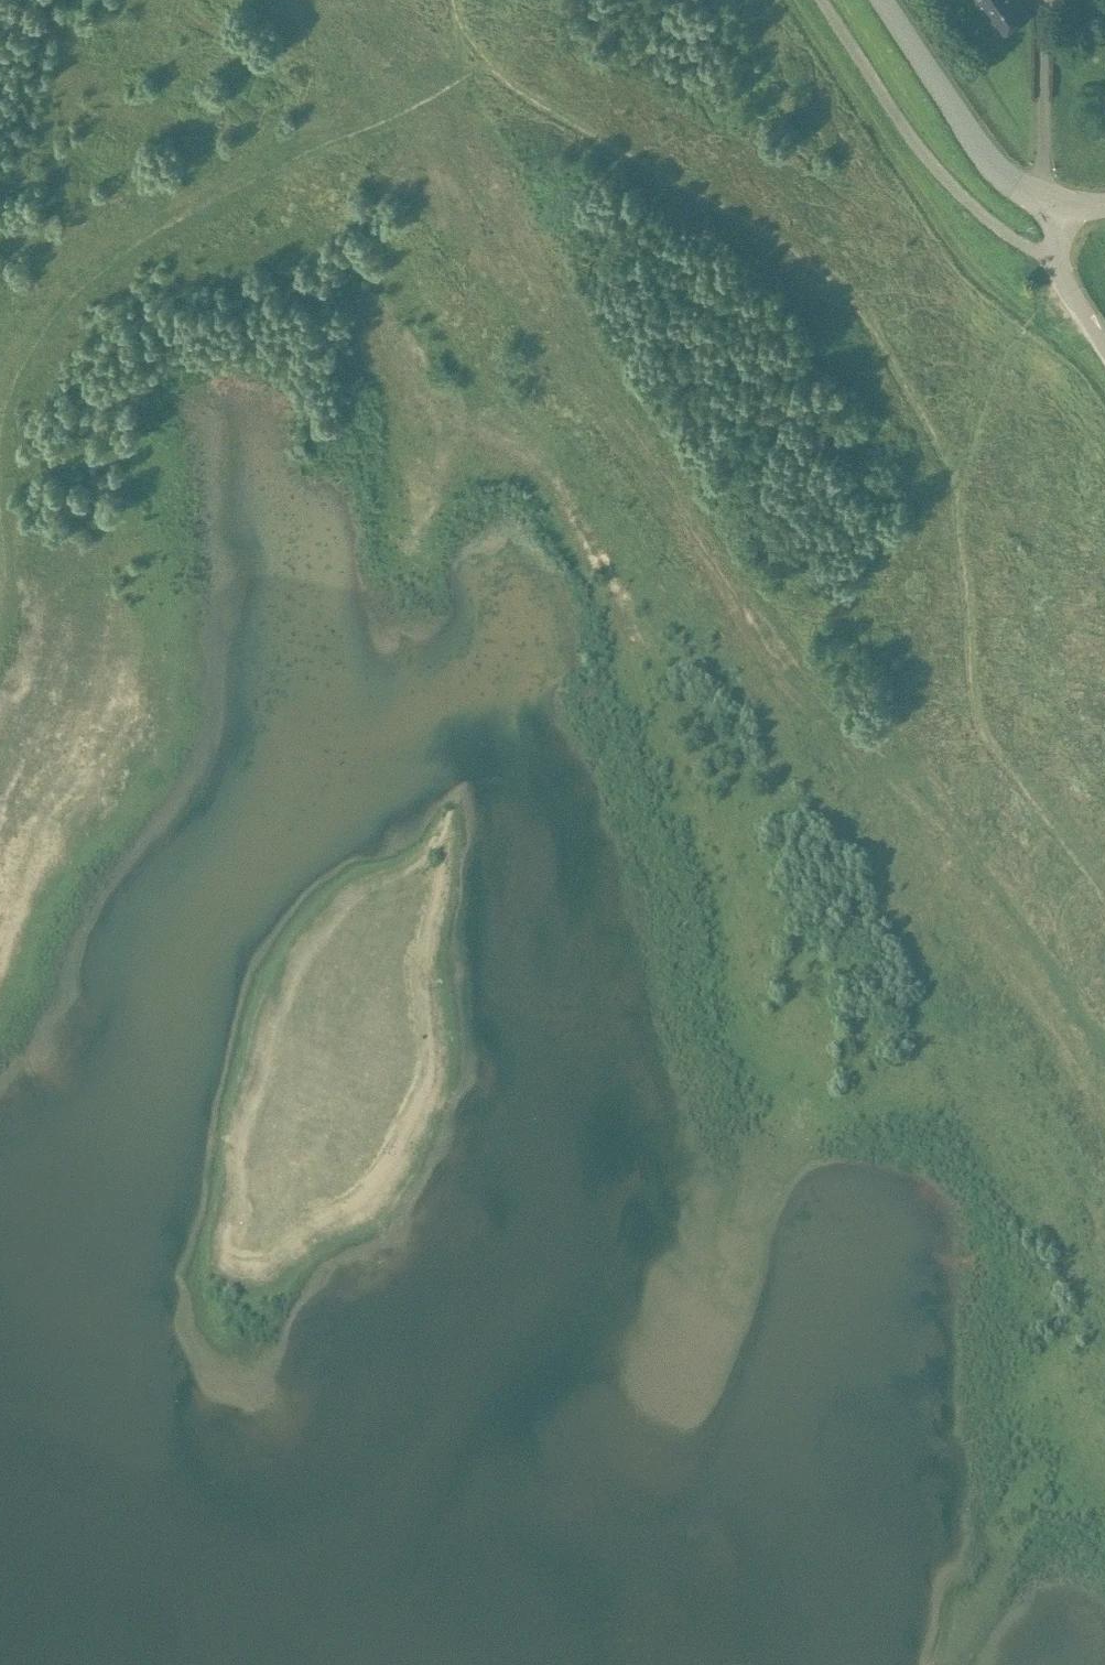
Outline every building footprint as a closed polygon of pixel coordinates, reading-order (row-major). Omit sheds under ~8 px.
[(1021,0),(976,0),(1000,34),(1030,13),(1021,0)]
